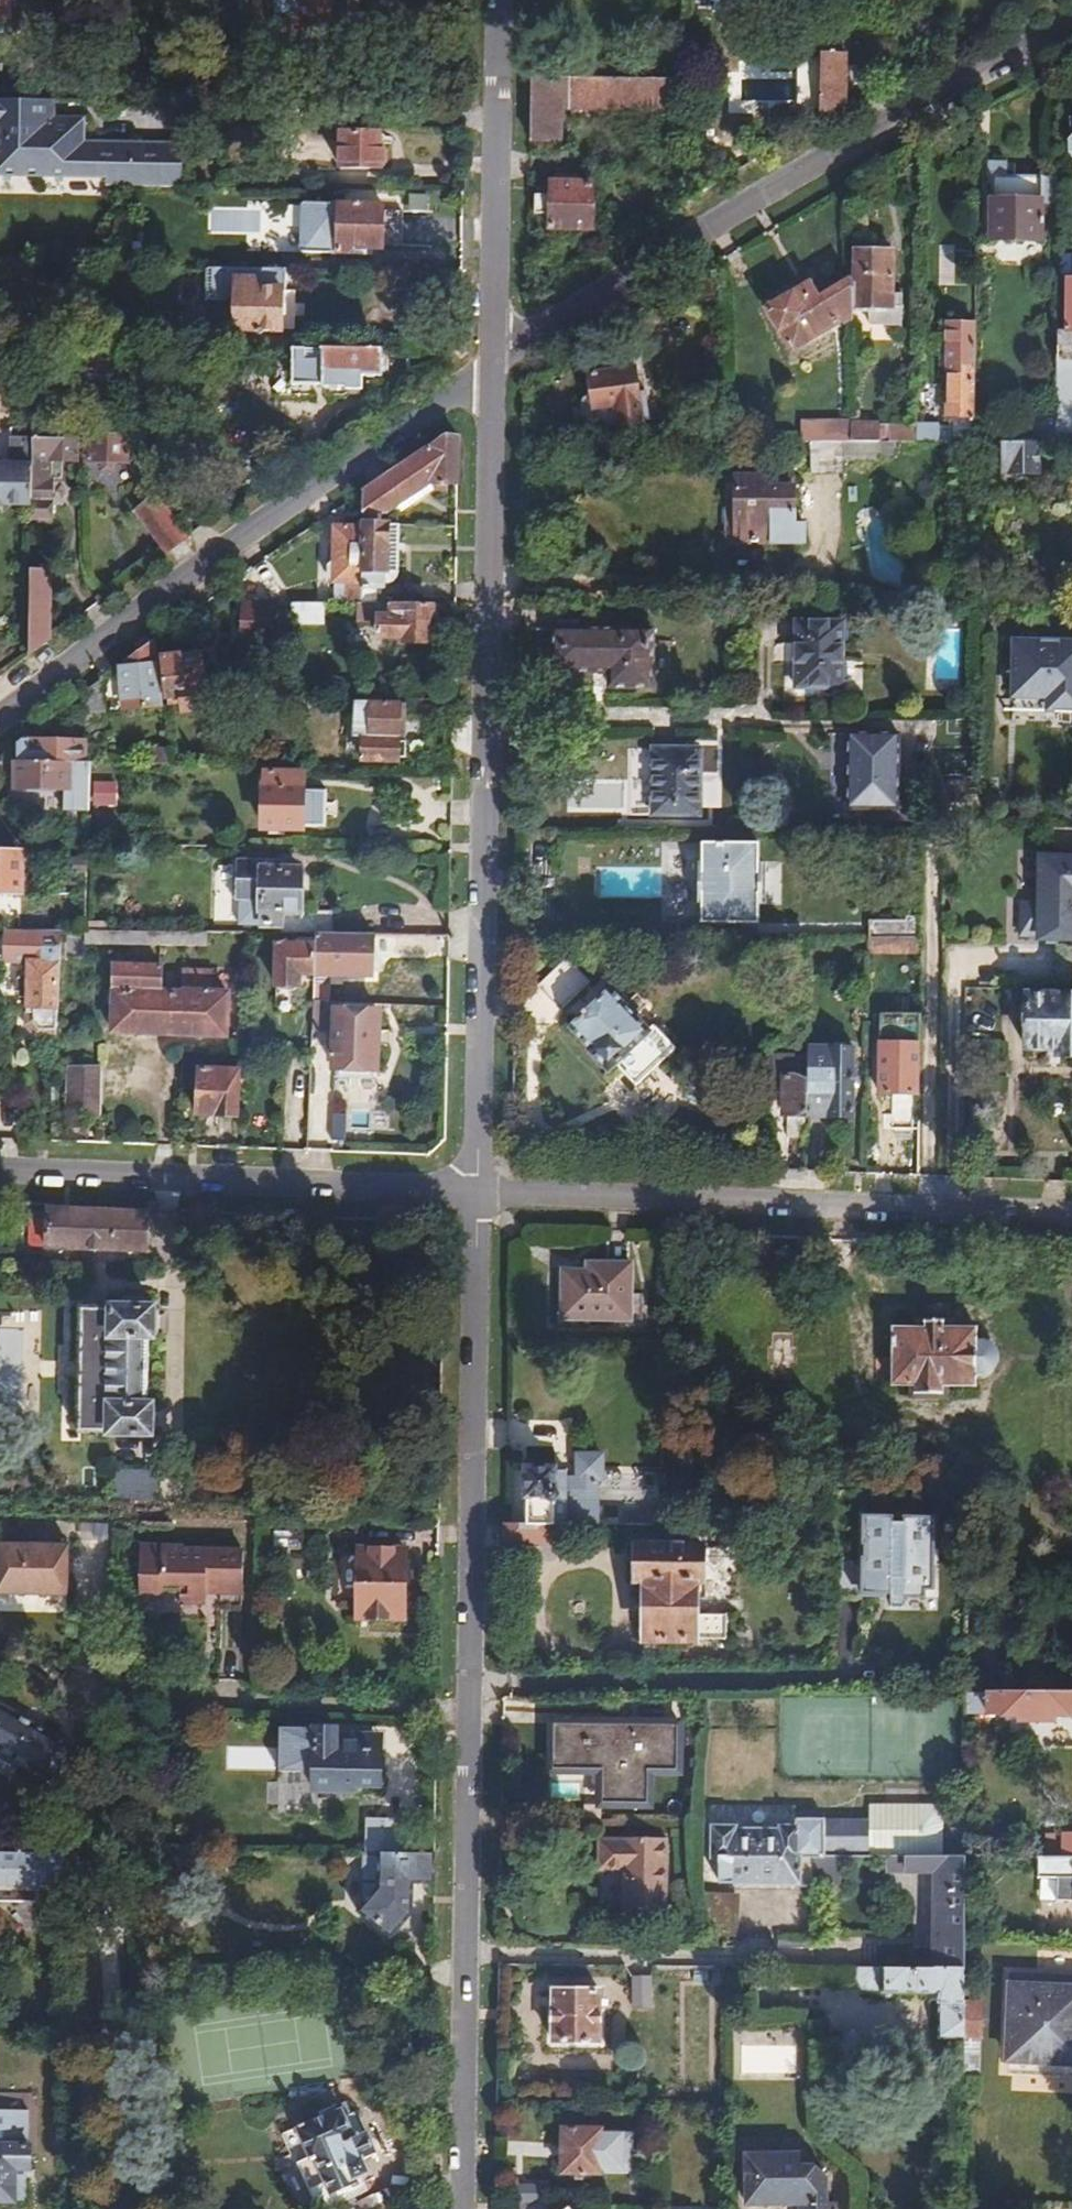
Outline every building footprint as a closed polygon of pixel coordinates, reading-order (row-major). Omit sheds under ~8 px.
[(296,14),(331,15),(331,0),(297,0),(296,14)] [(817,50),(817,127),(838,115),(838,50),(817,50)] [(526,78),(525,142),(563,143),(563,120),(564,80),(526,78)] [(563,120),(675,124),(675,84),(564,80),(563,120)] [(47,102),(0,101),(0,157),(19,157),(18,173),(35,173),(40,168),(40,158),(45,158),(49,153),(49,140),(45,137),(40,137),(40,120),(47,120),(49,116),(49,107),(47,102)] [(1059,120),(1064,156),(1071,155),(1071,118),(1059,120)] [(326,136),(325,177),(369,178),(370,153),(362,153),(362,137),(326,136)] [(1054,198),(1054,165),(1036,164),(1036,163),(998,162),(998,154),(984,153),(984,169),(989,169),(987,249),(1036,250),(1036,198),(1054,198)] [(551,181),(588,183),(588,171),(551,169),(551,181)] [(524,195),(524,216),(545,217),(544,226),(591,227),(592,183),(588,183),(551,181),(546,181),(545,195),(524,195)] [(414,196),(415,219),(431,219),(431,196),(414,196)] [(317,199),(315,255),(330,256),(330,249),(367,250),(367,242),(377,243),(385,237),(385,212),(380,206),(369,206),(369,201),(317,199)] [(892,236),(850,235),(849,272),(848,304),(864,304),(864,310),(896,311),(896,283),(891,283),(892,236)] [(276,291),(276,271),(195,269),(194,303),(222,304),(221,328),(263,330),(264,290),(276,291)] [(784,346),(848,307),(848,304),(849,272),(818,290),(806,270),(755,299),(784,346)] [(1053,329),(1053,412),(1053,445),(1071,445),(1071,277),(1061,277),(1060,329),(1053,329)] [(973,445),(973,422),(973,361),(974,324),(947,323),(947,344),(947,366),(946,427),(936,426),(936,424),(913,424),(913,430),(913,444),(973,445)] [(938,366),(947,366),(947,344),(936,344),(936,351),(938,351),(938,366)] [(379,379),(379,354),(291,352),(290,388),(316,389),(316,391),(346,391),(346,394),(355,394),(360,389),(360,378),(379,379)] [(630,370),(585,375),(588,411),(590,429),(613,427),(636,424),(630,370)] [(1029,412),(1029,445),(1053,445),(1053,412),(1029,412)] [(802,428),(802,444),(846,444),(846,420),(811,419),(802,428)] [(846,420),(846,444),(872,444),(873,425),(873,421),(846,420)] [(873,425),(872,444),(886,444),(887,430),(887,425),(873,425)] [(913,444),(913,430),(887,430),(886,444),(913,444)] [(715,431),(706,431),(706,441),(715,441),(715,431)] [(86,433),(29,432),(29,441),(27,508),(27,523),(53,523),(54,462),(77,462),(78,445),(86,445),(86,433)] [(86,445),(86,451),(94,451),(94,462),(124,463),(124,451),(132,451),(132,434),(86,433),(86,445)] [(442,485),(454,485),(454,442),(441,438),(359,493),(358,526),(374,526),(374,514),(420,485),(442,485)] [(29,441),(5,441),(5,467),(0,467),(0,507),(27,508),(29,441)] [(1029,445),(990,445),(989,478),(1028,479),(1029,445)] [(801,446),(801,460),(809,460),(809,446),(801,446)] [(812,446),(811,460),(833,460),(833,446),(812,446)] [(731,480),(730,542),(797,542),(798,522),(788,522),(788,489),(761,489),(761,477),(731,477),(731,480)] [(761,489),(788,489),(788,478),(761,477),(761,489)] [(708,541),(730,542),(731,480),(709,479),(708,541)] [(162,553),(181,539),(155,499),(136,511),(162,553)] [(357,590),(358,526),(328,525),(327,567),(324,567),(324,589),(338,589),(357,590)] [(391,582),(392,527),(374,526),(358,526),(357,590),(356,602),(374,602),(375,594),(383,594),(383,583),(391,582)] [(26,560),(24,657),(48,638),(49,560),(26,560)] [(338,601),(356,602),(357,590),(338,589),(338,601)] [(281,601),(280,619),(312,619),(312,601),(281,601)] [(430,622),(431,603),(374,602),(356,602),(356,623),(377,624),(378,634),(401,635),(401,640),(425,641),(425,622),(430,622)] [(264,608),(232,607),(231,644),(263,645),(264,608)] [(793,681),(793,686),(844,687),(844,681),(846,623),(795,622),(793,681)] [(549,643),(548,672),(606,673),(606,680),(605,689),(649,689),(649,680),(650,630),(571,629),(550,628),(549,643)] [(1011,638),(1009,698),(1045,698),(1045,711),(1071,712),(1071,639),(1011,638)] [(161,719),(153,641),(117,668),(121,702),(137,701),(139,721),(161,719)] [(187,654),(162,657),(167,707),(190,705),(191,715),(219,712),(216,685),(211,686),(209,662),(188,664),(187,654)] [(102,679),(100,681),(84,693),(85,726),(104,725),(102,679)] [(343,728),(428,732),(429,717),(427,717),(427,713),(399,712),(399,707),(362,706),(362,715),(343,714),(343,728)] [(428,758),(428,732),(343,728),(342,740),(362,740),(361,762),(398,763),(398,757),(428,758)] [(847,732),(846,812),(895,812),(896,732),(847,732)] [(21,741),(12,748),(12,761),(88,763),(88,753),(84,753),(84,744),(21,741)] [(652,750),(650,817),(696,817),(697,751),(652,750)] [(989,750),(988,765),(1005,766),(1005,751),(989,750)] [(12,789),(87,791),(88,763),(12,761),(12,789)] [(254,775),(252,823),(302,825),(302,820),(317,821),(318,781),(304,780),(304,776),(254,775)] [(95,776),(94,806),(115,806),(115,777),(95,776)] [(920,807),(895,807),(895,812),(895,828),(919,828),(920,807)] [(695,863),(694,903),(700,903),(699,924),(757,925),(758,904),(764,904),(764,863),(758,863),(758,843),(700,842),(700,863),(695,863)] [(1037,853),(1036,901),(1036,937),(1035,942),(1071,942),(1071,854),(1037,853)] [(15,894),(16,858),(0,857),(0,894),(15,894)] [(309,935),(333,936),(333,913),(298,912),(299,870),(272,870),(272,863),(231,862),(229,901),(236,902),(236,927),(259,928),(279,929),(278,934),(309,935)] [(1036,901),(1020,900),(1019,936),(1036,937),(1036,901)] [(912,921),(864,922),(864,955),(913,955),(912,921)] [(52,1038),(56,930),(22,930),(0,929),(0,963),(22,963),(21,974),(16,979),(12,979),(11,1003),(16,1003),(21,1007),(20,1016),(31,1017),(30,1037),(52,1038)] [(202,933),(97,931),(96,945),(202,948),(202,933)] [(369,982),(370,936),(333,936),(309,935),(308,946),(308,981),(369,982)] [(574,941),(542,968),(563,992),(595,965),(574,941)] [(308,946),(262,944),(260,1010),(262,1013),(280,1014),(282,1011),(283,992),(308,993),(308,981),(308,946)] [(110,965),(108,1030),(224,1034),(225,993),(158,990),(159,968),(110,965)] [(610,983),(562,1021),(581,1043),(578,1045),(604,1074),(612,1067),(632,1090),(672,1057),(610,983)] [(1023,1048),(1052,1050),(1052,1061),(1071,1062),(1071,995),(1025,994),(1023,1048)] [(307,1002),(307,1037),(325,1037),(325,1002),(307,1002)] [(373,1073),(376,1003),(332,1002),(330,1071),(373,1073)] [(19,1046),(51,1048),(52,1038),(30,1037),(31,1017),(20,1016),(19,1046)] [(785,1113),(804,1114),(804,1047),(805,1031),(769,1031),(768,1074),(767,1113),(785,1113)] [(880,1092),(915,1093),(916,1042),(881,1041),(880,1092)] [(804,1047),(804,1114),(847,1114),(848,1047),(804,1047)] [(66,1058),(63,1114),(93,1116),(96,1059),(66,1058)] [(194,1061),(192,1096),(211,1096),(211,1110),(233,1111),(235,1077),(235,1063),(194,1061)] [(248,1064),(235,1063),(235,1077),(247,1077),(248,1064)] [(211,1096),(192,1096),(192,1110),(211,1110),(211,1096)] [(347,1140),(349,1114),(335,1113),(333,1139),(347,1140)] [(142,1244),(143,1213),(47,1210),(46,1241),(142,1244)] [(561,1270),(559,1319),(629,1320),(630,1264),(587,1262),(586,1271),(578,1271),(561,1270)] [(586,1271),(587,1262),(579,1263),(578,1271),(586,1271)] [(551,1319),(559,1319),(561,1270),(552,1270),(551,1319)] [(100,1288),(99,1301),(146,1303),(147,1290),(100,1288)] [(899,1302),(896,1360),(922,1361),(922,1371),(959,1372),(959,1362),(987,1364),(987,1353),(992,1352),(996,1351),(1000,1348),(1003,1345),(1005,1341),(1006,1336),(1005,1331),(1004,1327),(1001,1323),(998,1320),(993,1318),(989,1317),(989,1306),(960,1305),(960,1299),(924,1298),(924,1303),(899,1302)] [(146,1303),(99,1301),(99,1307),(73,1306),(67,1426),(93,1427),(93,1432),(151,1434),(153,1397),(141,1397),(143,1340),(154,1340),(156,1303),(146,1303)] [(602,1437),(576,1436),(575,1460),(565,1460),(565,1453),(554,1453),(554,1450),(549,1450),(549,1448),(531,1447),(531,1450),(526,1450),(524,1505),(553,1506),(595,1507),(596,1463),(601,1463),(602,1437)] [(118,1471),(118,1495),(163,1497),(164,1472),(118,1471)] [(506,1504),(503,1504),(502,1532),(553,1533),(553,1506),(524,1505),(506,1504)] [(941,1595),(941,1517),(875,1517),(870,1596),(941,1595)] [(632,1524),(629,1563),(638,1563),(635,1622),(713,1625),(714,1598),(692,1597),(694,1566),(699,1566),(700,1527),(632,1524)] [(0,1550),(0,1596),(67,1597),(67,1574),(63,1574),(63,1565),(67,1565),(68,1547),(26,1546),(26,1551),(0,1550)] [(240,1610),(241,1594),(241,1552),(214,1552),(214,1555),(205,1555),(205,1552),(181,1551),(181,1548),(141,1548),(140,1595),(164,1595),(164,1591),(181,1591),(181,1602),(203,1602),(204,1588),(216,1588),(216,1594),(216,1609),(240,1610)] [(358,1554),(356,1619),(401,1621),(403,1556),(358,1554)] [(974,1671),(974,1688),(992,1688),(992,1671),(974,1671)] [(992,1688),(991,1716),(1071,1718),(1071,1690),(992,1688)] [(33,1774),(51,1739),(0,1711),(0,1756),(33,1774)] [(310,1751),(297,1750),(291,1750),(291,1794),(351,1796),(351,1788),(378,1788),(379,1751),(366,1751),(366,1739),(338,1739),(338,1729),(311,1729),(311,1733),(310,1751)] [(681,1730),(557,1729),(556,1761),(611,1761),(610,1809),(646,1808),(647,1768),(680,1768),(681,1730)] [(298,1732),(297,1750),(310,1751),(311,1733),(298,1732)] [(366,1751),(379,1751),(379,1740),(366,1739),(366,1751)] [(228,1768),(273,1771),(275,1748),(229,1746),(228,1768)] [(868,1855),(868,1824),(867,1824),(859,1820),(851,1820),(843,1824),(832,1824),(831,1855),(847,1855),(868,1855)] [(832,1821),(798,1821),(798,1830),(781,1829),(780,1835),(733,1835),(733,1830),(712,1830),(712,1855),(720,1855),(720,1890),(798,1891),(798,1855),(816,1855),(831,1855),(832,1824),(832,1821)] [(878,1824),(868,1824),(868,1855),(877,1855),(878,1824)] [(1044,1856),(1071,1857),(1071,1830),(1070,1830),(1069,1849),(1044,1849),(1044,1856)] [(621,1842),(596,1841),(595,1871),(625,1871),(624,1913),(666,1914),(666,1841),(621,1840),(621,1842)] [(0,1849),(0,1884),(57,1884),(57,1850),(0,1849)] [(358,1906),(355,1910),(388,1936),(408,1912),(409,1881),(431,1882),(432,1853),(361,1851),(361,1878),(375,1878),(375,1886),(358,1906)] [(361,1878),(361,1851),(359,1851),(358,1906),(375,1886),(375,1878),(361,1878)] [(798,1855),(798,1891),(815,1892),(815,1875),(816,1855),(798,1855)] [(831,1855),(816,1855),(815,1875),(847,1875),(847,1855),(831,1855)] [(933,1873),(931,1969),(967,1970),(970,1856),(886,1855),(886,1867),(906,1867),(906,1872),(933,1873)] [(1044,1856),(1045,1879),(1071,1880),(1071,1857),(1044,1856)] [(931,1969),(855,1969),(855,1985),(865,1994),(945,1995),(943,2042),(966,2043),(967,2003),(967,1970),(931,1969)] [(631,1974),(631,2007),(646,2007),(647,1975),(631,1974)] [(1023,1978),(1021,2062),(1026,2063),(1026,2076),(1071,2078),(1071,1979),(1023,1978)] [(551,1988),(549,2044),(600,2045),(601,1989),(551,1988)] [(404,1990),(382,1990),(382,1998),(404,1998),(404,1990)] [(967,2003),(966,2043),(982,2043),(983,2003),(967,2003)] [(323,2111),(293,2123),(302,2147),(311,2144),(329,2192),(354,2183),(351,2175),(365,2171),(359,2156),(364,2154),(354,2129),(347,2131),(340,2114),(326,2120),(323,2111)] [(559,2128),(558,2172),(603,2173),(604,2130),(559,2128)] [(25,2201),(25,2166),(28,2166),(29,2145),(7,2145),(0,2145),(0,2200),(25,2201)] [(745,2207),(811,2208),(846,2208),(846,2207),(837,2207),(837,2180),(827,2171),(812,2171),(812,2158),(746,2157),(745,2207)]
